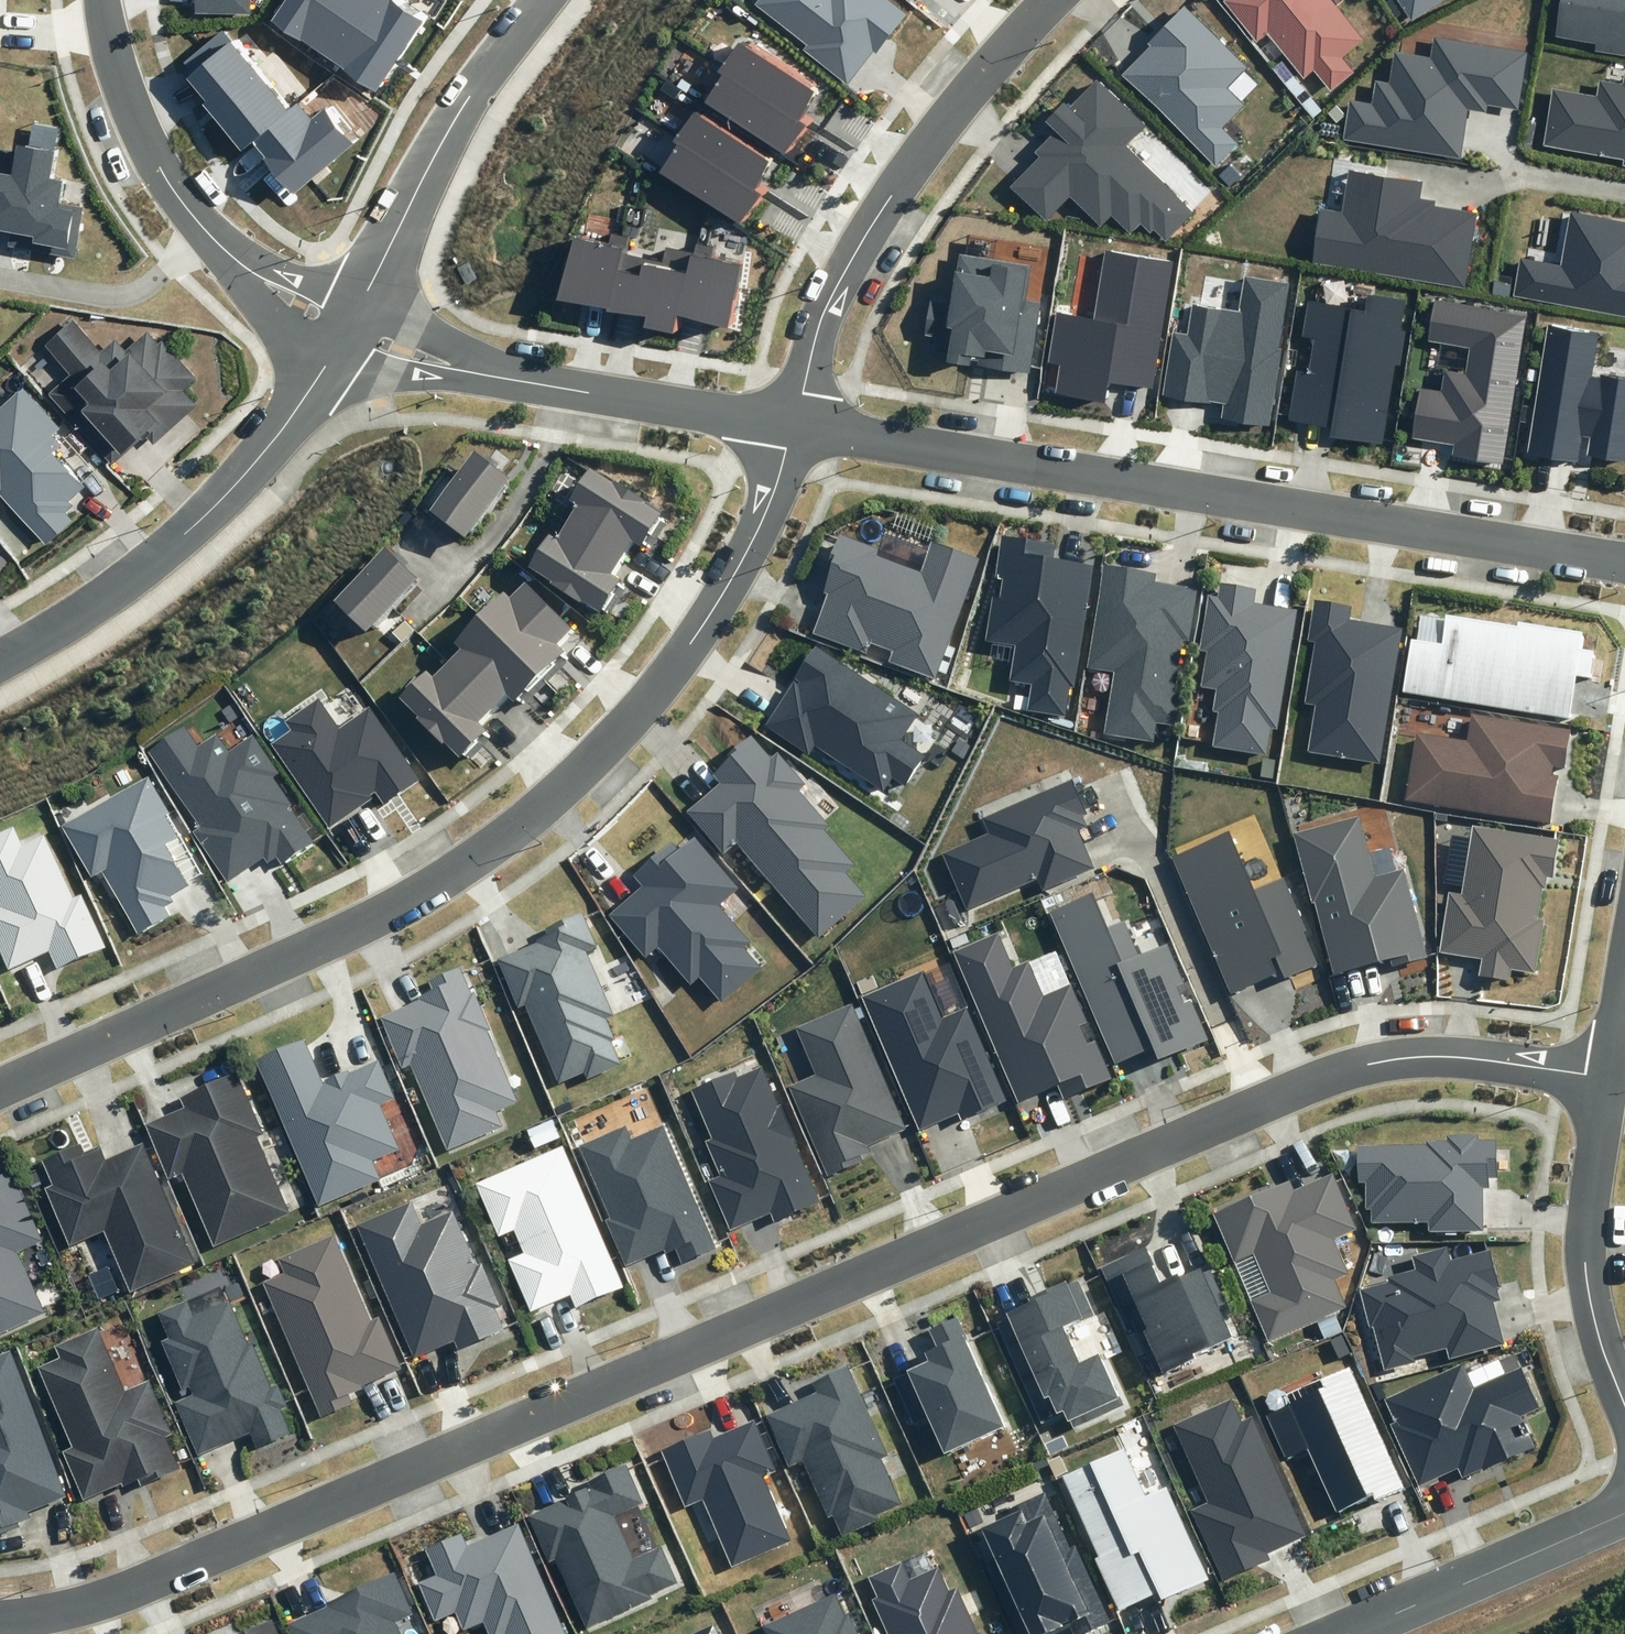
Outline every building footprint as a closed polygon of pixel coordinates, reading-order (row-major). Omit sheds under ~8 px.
[(193,14),(249,15),(249,0),(193,0),(193,14)] [(269,20),(305,45),(336,0),(283,0),(269,20)] [(305,45),(335,65),(380,0),(336,0),(305,45)] [(394,0),(380,0),(335,65),(376,93),(425,21),(394,0)] [(907,14),(889,0),(759,0),(755,5),(807,45),(803,50),(848,84),(873,51),(876,53),(907,14)] [(1224,1),(1257,41),(1268,32),(1304,76),(1314,68),(1331,89),(1352,73),(1340,58),(1362,40),(1329,0),(1225,0),(1224,1)] [(1412,21),(1445,0),(1397,0),(1412,21)] [(1556,36),(1597,42),(1596,51),(1624,55),(1624,0),(1561,0),(1556,36)] [(1215,166),(1237,143),(1222,129),(1245,105),(1228,89),(1248,68),(1184,6),(1148,43),(1151,46),(1122,75),(1215,166)] [(252,142),(294,107),(226,27),(182,64),(191,75),(187,79),(206,102),(202,105),(241,151),(252,142)] [(719,70),(723,73),(798,121),(818,90),(739,39),(719,70)] [(1351,102),(1345,139),(1460,157),(1465,128),(1468,109),(1487,113),(1488,106),(1518,111),(1527,53),(1435,39),(1432,59),(1394,53),(1389,84),(1376,82),(1372,105),(1351,102)] [(798,121),(723,73),(704,102),(786,155),(805,125),(798,121)] [(1624,165),(1624,73),(1622,84),(1599,80),(1597,96),(1553,89),(1543,145),(1624,159),(1624,165)] [(1144,126),(1096,80),(1069,108),(1064,103),(1045,122),(1055,131),(1034,152),(1038,157),(1009,187),(1045,222),(1070,197),(1100,226),(1111,215),(1130,234),(1140,224),(1150,233),(1153,230),(1165,242),(1195,211),(1126,145),(1144,126)] [(294,107),(252,142),(265,157),(263,159),(294,196),(362,138),(331,102),(310,120),(297,104),(294,107)] [(674,141),(677,143),(753,191),(773,160),(694,110),(674,141)] [(32,121),(28,147),(16,145),(15,151),(0,149),(0,230),(12,232),(10,246),(74,257),(82,208),(61,204),(65,181),(54,179),(63,127),(32,121)] [(753,191),(677,143),(658,172),(740,225),(759,196),(753,191)] [(1464,288),(1476,213),(1435,207),(1436,201),(1420,198),(1422,182),(1350,171),(1344,213),(1320,209),(1311,264),(1464,288)] [(1570,212),(1561,265),(1520,257),(1513,297),(1624,316),(1624,221),(1570,212)] [(624,251),(628,236),(610,231),(608,242),(574,233),(557,299),(609,312),(624,251)] [(678,333),(684,314),(696,251),(663,243),(660,259),(624,251),(609,312),(645,317),(643,329),(678,333)] [(696,251),(684,314),(728,323),(739,263),(710,258),(712,248),(697,245),(696,251)] [(1060,365),(1055,393),(1102,401),(1106,380),(1152,388),(1173,260),(1104,249),(1092,317),(1057,311),(1048,363),(1060,365)] [(1027,299),(1033,264),(957,251),(948,304),(929,300),(923,336),(950,341),(947,362),(970,366),(971,360),(979,361),(978,365),(1030,374),(1043,302),(1027,299)] [(1269,427),(1290,283),(1244,276),(1238,311),(1193,303),(1188,335),(1173,333),(1162,394),(1223,405),(1221,418),(1269,427)] [(1401,330),(1406,300),(1366,294),(1363,310),(1308,302),(1303,336),(1315,337),(1310,374),(1298,372),(1290,419),(1333,425),(1332,435),(1382,443),(1394,366),(1402,367),(1407,330),(1401,330)] [(1503,464),(1527,316),(1436,301),(1429,340),(1472,347),(1467,376),(1445,373),(1442,392),(1420,388),(1412,438),(1452,445),(1451,456),(1503,464)] [(101,350),(72,318),(41,345),(67,374),(48,391),(112,463),(133,444),(136,447),(148,437),(153,443),(196,406),(184,392),(198,379),(162,339),(158,342),(147,330),(125,349),(115,338),(101,350)] [(1600,333),(1548,324),(1527,454),(1578,462),(1583,437),(1590,438),(1588,454),(1624,461),(1624,377),(1593,372),(1600,333)] [(0,405),(0,495),(45,543),(69,521),(62,514),(71,506),(67,501),(83,486),(52,453),(63,443),(55,435),(63,428),(22,384),(0,405)] [(465,536),(508,478),(474,451),(429,509),(465,536)] [(641,547),(662,514),(643,503),(643,501),(612,481),(611,483),(588,469),(568,501),(576,506),(567,518),(627,555),(634,543),(641,547)] [(581,601),(600,613),(621,579),(616,575),(627,555),(567,518),(556,536),(548,532),(527,567),(550,581),(548,583),(580,602),(581,601)] [(888,662),(936,680),(980,559),(931,541),(920,571),(877,555),(880,549),(840,534),(830,561),(834,562),(822,592),(826,594),(812,633),(867,654),(870,643),(892,651),(888,662)] [(1027,710),(1065,716),(1071,686),(1075,686),(1095,566),(1051,559),(1054,546),(1001,537),(994,579),(1002,580),(999,597),(992,596),(985,640),(1016,645),(1010,680),(1032,683),(1027,710)] [(419,581),(385,548),(333,601),(367,634),(419,581)] [(1106,731),(1151,738),(1154,720),(1173,723),(1186,641),(1190,642),(1199,588),(1155,581),(1157,573),(1105,565),(1089,666),(1116,670),(1106,731)] [(502,592),(476,614),(540,679),(566,651),(560,646),(575,631),(526,582),(509,598),(502,592)] [(1213,746),(1266,755),(1271,728),(1277,729),(1297,610),(1254,603),(1256,588),(1221,582),(1218,597),(1208,595),(1199,651),(1207,652),(1201,687),(1216,689),(1213,711),(1218,712),(1213,746)] [(1308,751),(1379,763),(1401,629),(1348,620),(1351,607),(1314,601),(1308,641),(1315,642),(1304,703),(1316,705),(1308,751)] [(521,703),(540,679),(476,614),(454,643),(460,649),(447,662),(494,711),(510,695),(521,703)] [(1402,692),(1569,718),(1576,676),(1591,679),(1596,651),(1581,649),(1584,632),(1518,621),(1517,626),(1478,620),(1446,615),(1442,643),(1410,638),(1402,692)] [(917,714),(816,647),(794,679),(799,682),(798,684),(794,682),(765,725),(809,755),(815,745),(883,790),(892,777),(906,786),(926,757),(900,739),(917,714)] [(443,743),(458,759),(487,731),(481,724),(494,711),(447,662),(432,676),(426,670),(398,697),(417,716),(416,717),(442,744),(443,743)] [(340,729),(319,699),(284,721),(291,730),(272,744),(330,828),(372,798),(370,795),(376,792),(384,804),(419,780),(369,707),(340,729)] [(1565,767),(1571,728),(1470,712),(1466,738),(1416,731),(1405,801),(1551,823),(1558,775),(1551,774),(1552,765),(1565,767)] [(199,744),(185,725),(146,752),(198,825),(191,830),(228,882),(264,857),(268,863),(276,857),(282,865),(311,844),(286,807),(291,804),(273,778),(279,773),(252,735),(229,751),(216,733),(199,744)] [(773,758),(753,735),(728,757),(729,758),(710,775),(718,783),(686,812),(724,856),(738,844),(820,936),(865,896),(844,872),(854,864),(824,830),(830,824),(800,790),(808,784),(779,752),(773,758)] [(148,775),(60,824),(91,878),(102,872),(137,933),(170,914),(165,906),(173,901),(170,896),(189,885),(166,844),(176,838),(164,816),(170,813),(148,775)] [(1042,891),(1096,868),(1083,840),(1079,830),(1088,827),(1083,815),(1087,813),(1072,780),(982,819),(988,832),(941,853),(966,910),(1037,879),(1042,891)] [(1358,816),(1293,833),(1311,903),(1315,902),(1334,974),(1390,959),(1392,966),(1428,957),(1404,869),(1374,876),(1358,816)] [(7,970),(48,952),(56,969),(105,947),(81,895),(71,899),(43,836),(23,846),(13,825),(0,831),(0,954),(7,970)] [(1559,840),(1472,825),(1461,893),(1448,891),(1438,953),(1481,961),(1479,975),(1508,980),(1510,968),(1534,972),(1543,920),(1537,919),(1542,888),(1545,888),(1547,877),(1553,878),(1559,840)] [(1254,890),(1228,830),(1173,858),(1231,993),(1278,973),(1272,959),(1275,958),(1283,978),(1319,963),(1283,881),(1254,890)] [(679,850),(672,842),(634,876),(643,885),(608,915),(646,958),(659,947),(691,983),(699,976),(721,1002),(761,967),(744,948),(751,941),(720,906),(740,888),(694,836),(679,850)] [(1106,930),(1091,895),(1051,912),(1115,1062),(1153,1047),(1158,1060),(1208,1039),(1191,999),(1184,1002),(1177,987),(1185,984),(1167,943),(1138,955),(1124,922),(1106,930)] [(537,943),(498,959),(518,1007),(525,1005),(558,1083),(583,1073),(586,1079),(621,1064),(611,1041),(615,1039),(607,1018),(613,1016),(586,951),(595,948),(581,915),(545,929),(547,934),(536,939),(537,943)] [(1012,969),(997,934),(955,951),(1019,1101),(1057,1085),(1063,1099),(1112,1078),(1072,984),(1042,996),(1028,962),(1012,969)] [(447,1150),(501,1126),(495,1112),(517,1102),(486,1030),(490,1029),(474,993),(470,994),(459,969),(429,982),(432,990),(416,997),(417,999),(379,1016),(402,1068),(410,1065),(447,1150)] [(943,1017),(923,970),(861,996),(919,1129),(958,1112),(961,1119),(1007,1100),(967,1006),(943,1017)] [(906,1129),(851,1003),(795,1027),(816,1074),(787,1086),(827,1177),(863,1161),(861,1156),(870,1152),(867,1146),(906,1129)] [(304,1041),(256,1061),(318,1205),(380,1179),(372,1161),(399,1150),(379,1105),(395,1099),(378,1060),(349,1072),(348,1070),(324,1080),(326,1083),(322,1084),(304,1041)] [(819,1201),(762,1067),(738,1077),(736,1071),(691,1090),(711,1139),(705,1141),(720,1177),(709,1181),(729,1230),(771,1213),(774,1220),(819,1201)] [(214,1245),(289,1212),(255,1136),(263,1133),(237,1073),(179,1098),(183,1106),(144,1124),(168,1178),(182,1172),(214,1245)] [(560,1137),(552,1120),(527,1130),(534,1148),(560,1137)] [(720,1246),(666,1124),(632,1139),(625,1124),(576,1145),(609,1219),(605,1220),(625,1266),(664,1249),(666,1252),(675,1248),(681,1263),(720,1246)] [(1428,1232),(1483,1231),(1482,1187),(1488,1187),(1488,1177),(1497,1177),(1496,1139),(1478,1140),(1478,1134),(1446,1135),(1446,1140),(1426,1141),(1426,1144),(1357,1145),(1358,1182),(1366,1182),(1367,1209),(1371,1208),(1371,1223),(1428,1222),(1428,1232)] [(104,1229),(130,1291),(194,1264),(142,1144),(106,1160),(99,1145),(84,1152),(81,1144),(41,1160),(52,1185),(45,1188),(69,1244),(104,1229)] [(621,1287),(562,1147),(474,1183),(497,1237),(514,1230),(524,1253),(507,1260),(530,1312),(570,1295),(575,1306),(621,1287)] [(45,1313),(18,1253),(43,1242),(11,1172),(0,1176),(0,1334),(45,1313)] [(1290,1181),(1213,1215),(1235,1263),(1253,1255),(1269,1292),(1252,1300),(1269,1340),(1346,1307),(1334,1279),(1349,1273),(1335,1241),(1358,1231),(1333,1173),(1294,1190),(1290,1181)] [(412,1201),(356,1225),(414,1359),(455,1341),(459,1349),(504,1330),(494,1309),(500,1306),(482,1264),(477,1266),(453,1210),(421,1224),(412,1201)] [(371,1319),(334,1234),(277,1259),(283,1273),(261,1283),(320,1417),(351,1403),(347,1393),(379,1379),(402,1369),(379,1316),(371,1319)] [(1147,1245),(1099,1267),(1118,1308),(1134,1301),(1146,1328),(1142,1331),(1162,1374),(1195,1359),(1193,1354),(1231,1336),(1218,1307),(1225,1304),(1209,1269),(1203,1272),(1200,1266),(1179,1276),(1177,1271),(1162,1278),(1147,1245)] [(1448,1359),(1504,1344),(1493,1301),(1499,1299),(1496,1287),(1501,1285),(1490,1249),(1451,1260),(1447,1246),(1412,1256),(1416,1269),(1388,1276),(1390,1282),(1359,1290),(1370,1328),(1373,1327),(1385,1371),(1416,1362),(1415,1357),(1446,1349),(1448,1359)] [(1092,1315),(1077,1283),(1067,1287),(1065,1281),(1027,1299),(1029,1302),(1020,1306),(1004,1313),(1007,1318),(995,1324),(1041,1425),(1065,1414),(1068,1420),(1117,1397),(1098,1354),(1078,1363),(1062,1328),(1092,1315)] [(194,1318),(187,1301),(159,1313),(169,1337),(161,1341),(182,1389),(189,1386),(193,1395),(175,1402),(198,1457),(249,1435),(255,1449),(291,1433),(281,1409),(286,1407),(277,1385),(271,1388),(251,1342),(247,1343),(229,1302),(194,1318)] [(927,1420),(943,1455),(1006,1427),(957,1318),(929,1331),(937,1347),(924,1352),(929,1361),(891,1378),(913,1426),(927,1420)] [(53,1346),(58,1358),(37,1367),(73,1448),(63,1452),(84,1499),(121,1482),(123,1486),(138,1480),(140,1484),(178,1467),(165,1439),(174,1435),(149,1379),(125,1390),(97,1326),(53,1346)] [(9,1351),(0,1354),(0,1534),(19,1526),(18,1523),(29,1518),(27,1512),(66,1497),(9,1351)] [(1538,1407),(1520,1368),(1473,1389),(1462,1365),(1386,1399),(1396,1421),(1390,1424),(1418,1487),(1458,1469),(1463,1479),(1534,1447),(1520,1415),(1538,1407)] [(816,1392),(766,1416),(788,1467),(803,1460),(828,1518),(834,1516),(842,1535),(879,1520),(876,1515),(901,1504),(880,1459),(887,1456),(847,1366),(811,1383),(816,1392)] [(1406,1490),(1348,1367),(1320,1380),(1324,1388),(1266,1414),(1287,1458),(1308,1448),(1338,1512),(1372,1496),(1376,1504),(1406,1490)] [(1242,1422),(1231,1399),(1173,1425),(1208,1503),(1190,1511),(1222,1583),(1271,1561),(1268,1554),(1279,1548),(1280,1548),(1306,1536),(1252,1417),(1242,1422)] [(714,1437),(710,1430),(660,1451),(685,1508),(703,1500),(732,1566),(791,1541),(763,1476),(776,1471),(753,1420),(714,1437)] [(1145,1497),(1123,1449),(1062,1476),(1099,1556),(1095,1558),(1118,1610),(1157,1593),(1160,1600),(1208,1579),(1167,1487),(1145,1497)] [(642,1503),(626,1466),(590,1482),(593,1488),(527,1517),(548,1564),(555,1561),(585,1629),(652,1599),(650,1595),(677,1583),(662,1548),(633,1560),(613,1516),(642,1503)] [(1073,1633),(1084,1633),(1110,1622),(1075,1545),(1070,1548),(1044,1492),(1000,1513),(1002,1517),(970,1532),(1016,1633),(1052,1633),(1069,1626),(1073,1633)] [(462,1532),(422,1549),(433,1574),(416,1581),(433,1622),(456,1612),(463,1629),(484,1620),(490,1633),(566,1633),(518,1523),(467,1544),(462,1532)] [(902,1561),(868,1577),(878,1598),(873,1600),(889,1633),(982,1633),(980,1631),(978,1632),(956,1587),(949,1591),(937,1566),(910,1578),(902,1561)] [(394,1621),(411,1614),(393,1574),(325,1605),(326,1607),(288,1624),(292,1633),(400,1633),(394,1621)] [(835,1594),(763,1627),(766,1633),(858,1633),(849,1613),(845,1615),(835,1594)] [(271,1620),(240,1633),(277,1633),(271,1620)] [(713,1625),(693,1633),(717,1633),(713,1625)]
